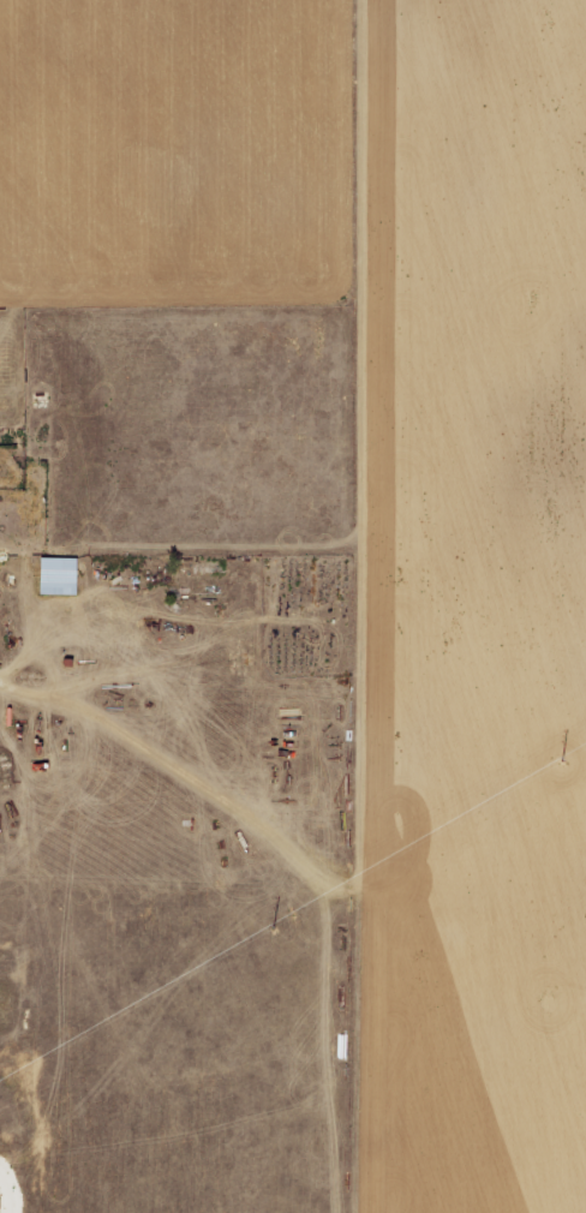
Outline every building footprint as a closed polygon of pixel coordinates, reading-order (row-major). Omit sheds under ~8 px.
[(82,595),(83,559),(47,558),(46,594),(82,595)]
